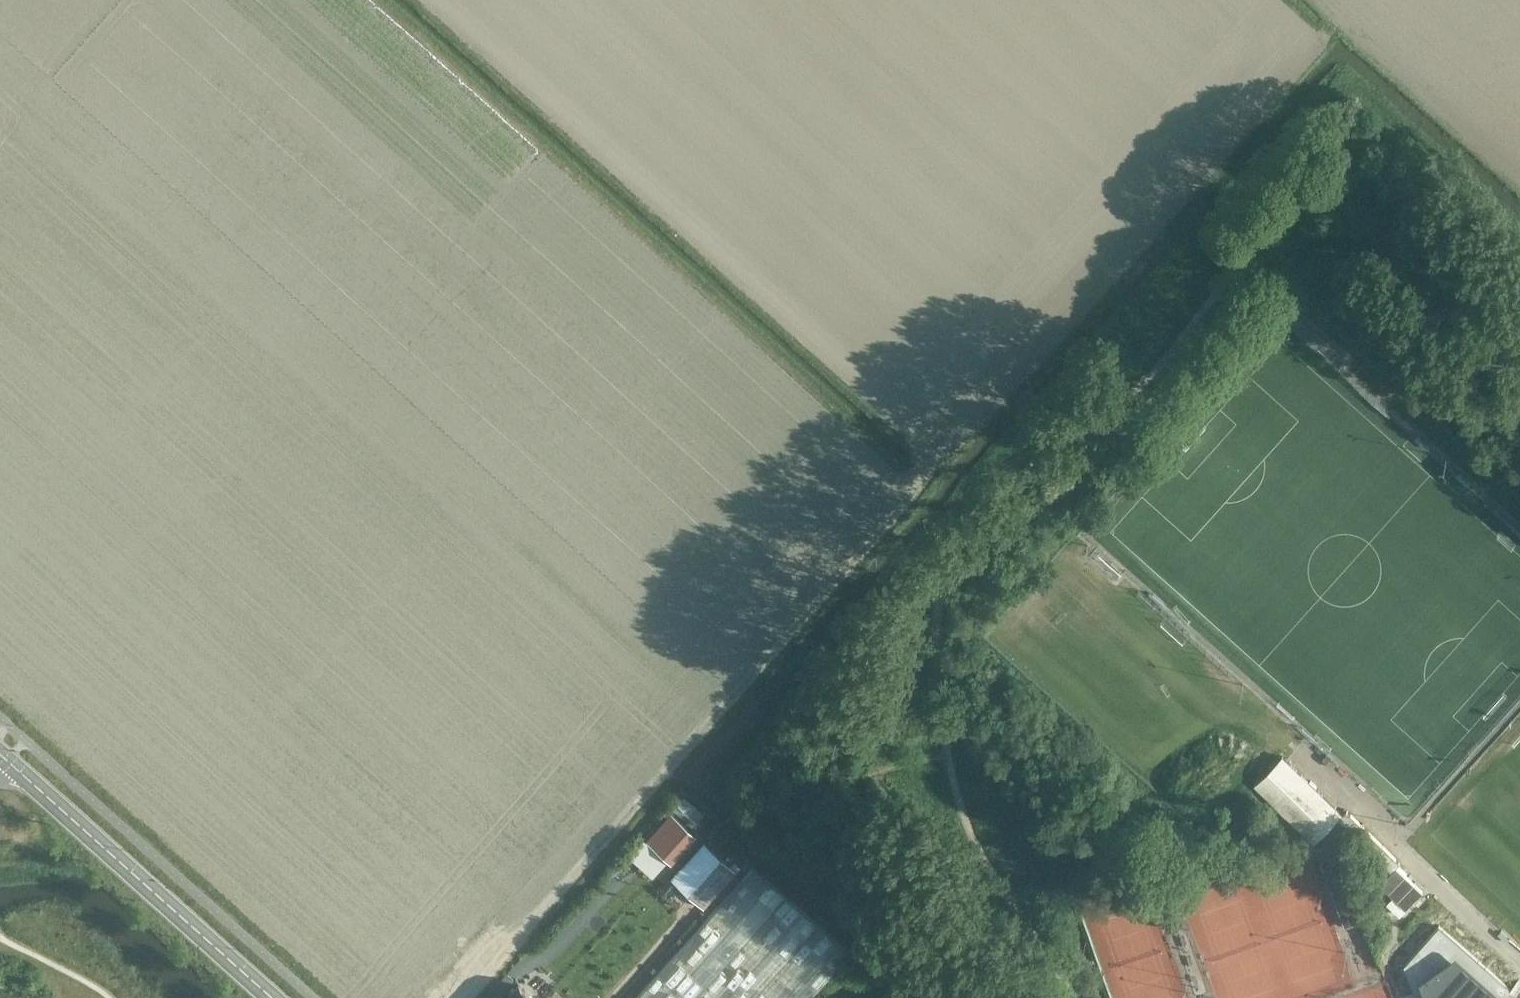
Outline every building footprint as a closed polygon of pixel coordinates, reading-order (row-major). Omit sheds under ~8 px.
[(1342,813),(1283,756),(1256,784),(1315,842),(1342,813)] [(673,860),(699,831),(673,807),(647,836),(673,860)] [(705,904),(738,868),(705,837),(671,874),(705,904)] [(633,997),(809,997),(851,952),(752,864),(633,997)] [(1349,917),(1360,913),(1355,899),(1354,899),(1350,889),(1340,893),(1349,917)] [(1440,931),(1406,966),(1416,997),(1517,997),(1440,931)] [(518,985),(507,997),(533,997),(518,985)]
